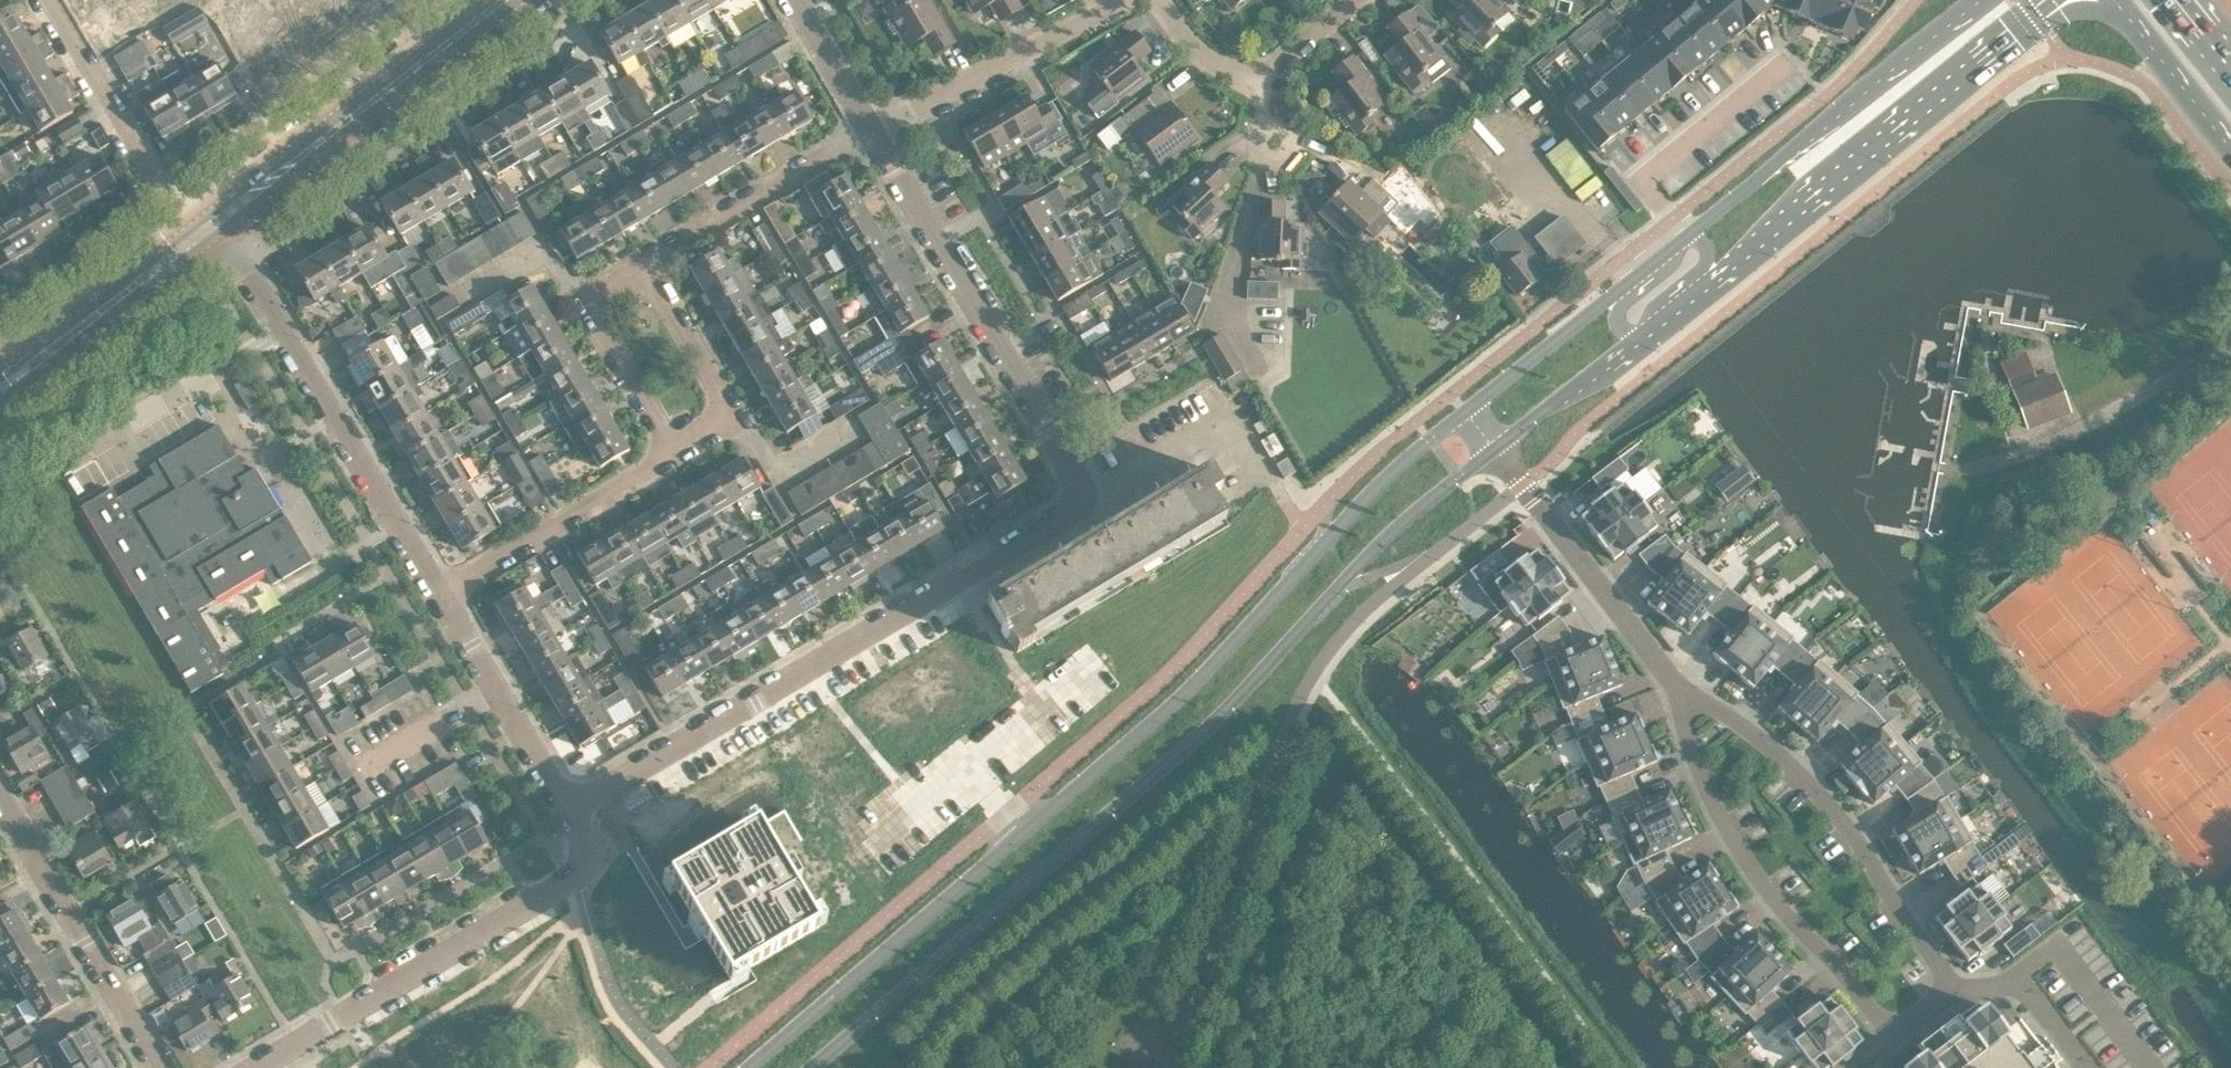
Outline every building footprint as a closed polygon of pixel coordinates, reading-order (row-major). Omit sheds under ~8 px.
[(23,29),(18,22),(19,17),(28,12),(22,0),(10,7),(0,13),(0,43),(23,29)] [(279,9),(301,46),(321,34),(302,0),(294,0),(279,9)] [(647,4),(666,36),(690,22),(677,0),(654,0),(647,4)] [(690,22),(713,8),(709,0),(677,0),(690,22)] [(927,33),(938,51),(954,41),(929,0),(914,0),(906,5),(903,0),(898,0),(883,9),(889,19),(885,21),(893,35),(897,32),(905,47),(927,33)] [(1021,7),(1017,0),(965,0),(973,13),(994,0),(1005,17),(1021,7)] [(1451,14),(1463,26),(1459,30),(1470,41),(1473,37),(1482,46),(1497,31),(1491,25),(1508,9),(1499,0),(1466,0),(1451,14)] [(1590,3),(1590,0),(1568,0),(1572,1),(1568,14),(1575,15),(1590,3)] [(1626,0),(1613,0),(1609,3),(1615,10),(1626,0)] [(1744,28),(1721,0),(1699,0),(1693,5),(1725,43),(1744,28)] [(1744,28),(1762,13),(1751,0),(1721,0),(1744,28)] [(1773,4),(1772,0),(1751,0),(1762,13),(1772,5),(1773,4)] [(1773,4),(1784,9),(1788,0),(1772,0),(1773,4)] [(1806,19),(1814,0),(1788,0),(1784,9),(1806,19)] [(1828,28),(1841,0),(1814,0),(1806,19),(1828,28)] [(1828,28),(1851,39),(1856,28),(1862,30),(1872,8),(1879,11),(1883,0),(1841,0),(1828,28)] [(647,4),(623,18),(642,50),(643,50),(657,41),(660,47),(669,42),(666,36),(647,4)] [(1725,43),(1693,5),(1675,20),(1707,59),(1725,43)] [(146,7),(134,14),(139,21),(150,15),(146,7)] [(171,42),(207,20),(199,7),(163,28),(171,42)] [(279,9),(261,20),(283,56),(301,46),(279,9)] [(1450,67),(1441,56),(1419,27),(1407,11),(1392,23),(1404,39),(1384,55),(1411,89),(1428,77),(1431,81),(1450,67)] [(1599,11),(1586,22),(1591,29),(1605,18),(1599,11)] [(134,14),(123,21),(127,28),(139,21),(134,14)] [(623,18),(600,32),(619,64),(634,55),(641,66),(649,61),(643,50),(642,50),(623,18)] [(261,20),(243,30),(265,67),(283,56),(261,20)] [(1688,74),(1707,59),(1675,20),(1656,35),(1688,74)] [(1586,22),(1572,33),(1578,40),(1591,29),(1586,22)] [(23,29),(0,43),(0,71),(3,69),(46,43),(40,31),(31,37),(27,37),(23,29)] [(243,30),(223,42),(244,79),(265,67),(243,30)] [(1102,81),(1082,96),(1098,116),(1117,101),(1116,99),(1144,78),(1133,63),(1129,57),(1145,45),(1134,30),(1117,43),(1089,64),(1102,81)] [(745,60),(768,46),(760,33),(737,47),(745,60)] [(1656,35),(1638,50),(1670,89),(1688,74),(1656,35)] [(121,68),(149,51),(142,39),(113,56),(121,68)] [(1562,41),(1549,52),(1554,59),(1568,48),(1562,41)] [(42,63),(44,59),(53,54),(46,43),(3,69),(0,71),(0,79),(8,93),(47,70),(42,63)] [(732,68),(745,60),(737,47),(724,54),(732,68)] [(1651,104),(1670,89),(1638,50),(1620,65),(1651,104)] [(128,81),(156,64),(149,51),(121,68),(128,81)] [(754,79),(778,64),(771,52),(747,67),(754,79)] [(1541,70),(1554,59),(1549,52),(1535,63),(1541,70)] [(1386,100),(1352,56),(1337,67),(1350,83),(1329,99),(1340,112),(1336,115),(1345,127),(1349,124),(1356,133),(1373,120),(1368,114),(1386,100)] [(222,106),(237,97),(213,57),(198,66),(195,60),(185,65),(192,78),(211,108),(220,102),(222,106)] [(566,76),(585,107),(608,93),(589,62),(566,76)] [(186,123),(211,108),(192,78),(185,65),(161,80),(168,92),(186,123)] [(1651,104),(1620,65),(1619,65),(1601,80),(1633,119),(1651,104)] [(27,110),(70,84),(64,73),(55,78),(51,78),(47,70),(8,93),(20,114),(27,110)] [(698,88),(708,82),(701,70),(690,76),(698,88)] [(732,92),(743,86),(735,74),(725,80),(732,92)] [(566,76),(542,90),(561,121),(585,107),(566,76)] [(640,122),(653,115),(629,76),(616,83),(625,99),(640,122)] [(686,95),(698,88),(690,76),(678,83),(686,95)] [(186,123),(168,92),(161,80),(136,95),(162,137),(163,137),(165,140),(178,133),(176,129),(185,123),(186,123)] [(719,99),(732,92),(725,80),(712,87),(719,99)] [(1614,134),(1633,119),(1601,80),(1583,95),(1614,134)] [(27,110),(40,131),(72,113),(67,104),(68,100),(77,95),(70,84),(27,110)] [(794,90),(783,96),(776,84),(764,91),(771,103),(789,132),(811,119),(809,116),(815,112),(806,97),(800,101),(794,90)] [(528,98),(518,104),(537,135),(561,121),(542,90),(540,86),(526,94),(528,98)] [(1025,94),(1004,107),(1026,142),(1047,130),(1046,129),(1057,122),(1046,103),(1035,110),(1025,94)] [(1596,149),(1614,134),(1583,95),(1564,110),(1596,149)] [(627,130),(640,122),(625,99),(612,106),(627,130)] [(1106,148),(1126,134),(1134,128),(1160,163),(1195,137),(1169,101),(1155,112),(1154,111),(1150,110),(1143,100),(1096,135),(1106,148)] [(685,120),(696,113),(689,101),(678,108),(685,120)] [(771,103),(748,117),(765,146),(789,132),(771,103)] [(537,135),(518,104),(495,118),(514,150),(520,160),(544,146),(537,135)] [(724,131),(741,160),(765,146),(748,117),(735,125),(722,104),(712,110),(724,131)] [(1441,128),(1433,117),(1423,105),(1412,114),(1430,137),(1441,128)] [(1026,142),(1004,107),(984,119),(1005,155),(1026,142)] [(673,127),(685,120),(678,108),(666,115),(673,127)] [(62,142),(83,129),(76,118),(55,130),(62,142)] [(514,150),(495,118),(471,132),(496,174),(520,160),(514,150)] [(984,167),(1005,155),(984,119),(963,132),(984,167)] [(638,148),(649,142),(642,130),(631,136),(638,148)] [(593,150),(605,143),(598,131),(586,138),(593,150)] [(700,145),(718,174),(741,160),(724,131),(700,145)] [(626,155),(638,148),(631,136),(619,143),(626,155)] [(34,142),(40,152),(49,147),(43,137),(34,142)] [(1569,137),(1548,152),(1571,185),(1592,170),(1569,137)] [(694,189),(718,174),(700,145),(686,154),(679,143),(670,148),(677,160),(694,189)] [(670,203),(694,189),(677,160),(670,148),(660,154),(666,166),(653,174),(670,203)] [(1076,167),(1091,158),(1087,151),(1072,160),(1076,167)] [(558,171),(570,164),(562,152),(551,159),(558,171)] [(116,188),(117,188),(98,156),(76,169),(95,200),(95,201),(97,205),(119,192),(116,188)] [(591,176),(602,169),(595,157),(584,163),(591,176)] [(452,159),(428,174),(447,205),(471,191),(452,159)] [(547,178),(558,171),(551,159),(539,166),(547,178)] [(1222,176),(1209,162),(1168,200),(1183,217),(1178,222),(1192,238),(1201,230),(1204,234),(1215,223),(1212,220),(1224,208),(1207,190),(1222,176)] [(579,183),(591,176),(584,163),(572,171),(579,183)] [(630,188),(647,217),(670,203),(653,174),(648,165),(624,179),(629,188),(630,188)] [(1621,179),(1610,165),(1603,171),(1614,184),(1621,179)] [(75,212),(78,217),(97,205),(95,201),(95,200),(76,169),(66,175),(61,167),(51,173),(74,213),(75,212)] [(802,185),(823,220),(858,198),(844,175),(833,182),(826,170),(802,185)] [(1100,190),(1108,186),(1099,171),(1091,175),(1100,190)] [(56,229),(58,228),(61,233),(64,232),(64,231),(63,226),(78,217),(75,212),(74,213),(51,173),(40,179),(45,187),(34,194),(38,202),(40,201),(56,229)] [(428,174),(404,188),(423,220),(447,205),(428,174)] [(1608,225),(1623,213),(1596,178),(1580,190),(1608,225)] [(1029,195),(1044,186),(1040,179),(1025,188),(1029,195)] [(1631,192),(1621,179),(1614,184),(1625,198),(1631,192)] [(1351,242),(1381,211),(1386,215),(1398,202),(1376,181),(1367,190),(1363,190),(1362,192),(1349,180),(1319,212),(1351,242)] [(505,213),(518,205),(504,181),(491,189),(505,213)] [(1109,205),(1114,202),(1117,201),(1108,186),(1100,190),(1109,205)] [(400,234),(423,220),(404,188),(381,202),(400,234)] [(606,202),(623,231),(647,217),(630,188),(629,188),(606,202)] [(1014,204),(1029,195),(1025,188),(1010,197),(1014,204)] [(1021,238),(1056,216),(1065,211),(1060,202),(1061,198),(1055,189),(1008,217),(1021,238)] [(486,224),(499,216),(485,192),(472,200),(486,224)] [(544,232),(556,225),(537,192),(525,199),(544,232)] [(1631,192),(1625,198),(1636,212),(1642,206),(1631,192)] [(575,204),(599,245),(623,231),(606,202),(595,208),(588,197),(575,204)] [(824,234),(836,227),(843,239),(872,222),(858,198),(823,220),(817,223),(824,234)] [(40,251),(60,239),(63,237),(61,233),(58,228),(56,229),(40,201),(38,202),(19,213),(40,251)] [(783,243),(795,236),(774,201),(762,208),(783,243)] [(1277,203),(1259,202),(1256,258),(1279,259),(1279,267),(1300,268),(1301,256),(1305,256),(1306,241),(1301,241),(1302,224),(1276,223),(1277,203)] [(559,230),(576,259),(599,245),(575,204),(563,211),(570,223),(559,230)] [(511,217),(524,240),(535,233),(522,210),(511,217)] [(1070,220),(1065,211),(1056,216),(1021,238),(1033,258),(1069,237),(1080,230),(1074,221),(1070,220)] [(19,263),(40,251),(19,213),(0,224),(0,230),(19,263)] [(1118,235),(1126,231),(1117,216),(1109,220),(1118,235)] [(1535,237),(1557,264),(1584,243),(1562,216),(1535,237)] [(513,246),(524,240),(511,217),(500,224),(513,246)] [(886,246),(872,222),(843,239),(850,251),(838,258),(846,270),(857,263),(886,246)] [(751,230),(765,253),(777,246),(763,223),(751,230)] [(513,246),(500,224),(489,230),(502,253),(513,246)] [(389,263),(366,226),(342,240),(361,272),(368,284),(383,275),(385,277),(391,273),(398,285),(410,277),(410,276),(399,257),(389,263)] [(19,263),(0,230),(0,274),(19,263)] [(491,259),(502,253),(489,230),(478,237),(491,259)] [(1127,250),(1134,246),(1126,231),(1118,235),(1127,250)] [(445,256),(456,250),(457,249),(449,236),(437,243),(445,256)] [(783,243),(790,255),(797,266),(809,259),(802,248),(795,236),(783,243)] [(480,266),(491,259),(478,237),(467,243),(480,266)] [(1033,258),(1045,279),(1081,258),(1069,237),(1033,258)] [(321,253),(319,254),(338,286),(361,272),(342,240),(335,244),(333,240),(319,249),(321,253)] [(1510,261),(1495,242),(1486,250),(1500,268),(1497,271),(1517,295),(1540,277),(1521,252),(1510,261)] [(467,243),(457,249),(456,250),(469,273),(480,266),(467,243)] [(410,276),(424,269),(409,245),(396,252),(399,257),(410,276)] [(772,265),(784,258),(777,246),(765,253),(772,265)] [(900,269),(886,246),(857,263),(871,287),(900,269)] [(458,279),(469,273),(456,250),(445,256),(458,279)] [(741,268),(733,255),(724,261),(717,250),(688,267),(703,291),(741,268)] [(1045,279),(1057,300),(1058,300),(1103,273),(1090,252),(1081,258),(1045,279)] [(308,306),(315,302),(314,300),(329,291),(336,303),(345,298),(338,286),(319,254),(295,268),(308,289),(300,293),(298,297),(297,301),(299,305),(304,307),(308,306)] [(447,286),(458,279),(445,256),(434,263),(447,286)] [(1132,274),(1147,266),(1143,258),(1128,267),(1132,274)] [(804,278),(816,271),(809,259),(797,266),(804,278)] [(1117,283),(1118,283),(1132,274),(1128,267),(1112,276),(1117,283)] [(747,278),(741,268),(703,291),(717,314),(745,297),(755,291),(747,278)] [(438,293),(424,269),(410,276),(410,277),(424,301),(438,293)] [(876,316),(914,293),(900,269),(871,287),(862,292),(876,316)] [(412,308),(424,301),(410,277),(398,285),(412,308)] [(1248,295),(1277,296),(1278,279),(1249,279),(1248,295)] [(793,301),(805,293),(798,282),(786,289),(793,301)] [(1102,283),(1086,292),(1091,299),(1106,290),(1102,283)] [(531,285),(503,301),(511,315),(501,321),(507,331),(545,308),(531,285)] [(755,291),(745,297),(717,314),(731,338),(770,314),(756,291),(755,291)] [(1069,319),(1094,304),(1091,299),(1086,292),(1062,306),(1069,319)] [(800,312),(812,305),(805,293),(793,301),(800,312)] [(914,293),(876,316),(889,338),(890,339),(907,329),(928,316),(914,293)] [(428,308),(431,314),(435,320),(459,306),(452,294),(428,308)] [(825,314),(837,307),(830,295),(818,302),(825,314)] [(1173,295),(1152,307),(1175,347),(1186,341),(1184,337),(1194,331),(1173,295)] [(424,301),(412,308),(401,315),(408,327),(419,321),(432,343),(445,336),(435,320),(431,314),(428,308),(424,301)] [(452,335),(485,315),(478,303),(445,322),(452,335)] [(832,325),(844,318),(837,307),(825,314),(832,325)] [(1152,307),(1131,320),(1152,355),(1172,344),(1174,347),(1175,347),(1152,307)] [(379,328),(390,321),(383,308),(371,315),(379,328)] [(518,356),(559,332),(545,308),(507,331),(504,332),(518,356)] [(777,325),(770,314),(731,338),(745,362),(774,344),(781,340),(774,327),(777,325)] [(340,343),(364,329),(356,316),(332,330),(340,343)] [(1110,332),(1132,368),(1152,355),(1131,320),(1110,332)] [(821,348),(833,341),(826,329),(814,336),(821,348)] [(889,338),(852,359),(860,372),(913,340),(907,329),(890,339),(889,338)] [(573,355),(559,332),(518,356),(532,379),(544,373),(573,355)] [(1132,368),(1110,332),(1089,345),(1111,380),(1132,368)] [(1232,393),(1250,382),(1221,333),(1203,344),(1232,393)] [(405,359),(391,336),(350,360),(364,384),(396,365),(405,359)] [(781,340),(774,344),(745,362),(759,385),(788,368),(781,357),(793,349),(786,337),(783,339),(781,340)] [(920,352),(904,362),(918,385),(955,363),(941,339),(920,352)] [(913,340),(860,372),(860,373),(876,364),(882,375),(904,362),(920,352),(913,340)] [(828,359),(840,352),(833,341),(821,348),(828,359)] [(247,408),(257,402),(222,343),(212,349),(247,408)] [(447,366),(459,359),(453,348),(440,355),(447,366)] [(2013,390),(2028,428),(2069,411),(2054,374),(2035,382),(2023,353),(2002,362),(2014,390),(2013,390)] [(587,379),(573,355),(544,373),(558,396),(587,379)] [(454,378),(466,371),(459,359),(447,366),(454,378)] [(479,379),(491,372),(484,361),(472,368),(479,379)] [(969,387),(955,363),(918,385),(924,396),(932,391),(940,404),(969,387)] [(364,384),(378,408),(410,389),(396,365),(364,384)] [(795,381),(788,368),(759,385),(773,409),(802,392),(813,385),(807,374),(795,381)] [(493,403),(505,396),(491,372),(479,379),(493,403)] [(564,424),(601,403),(587,379),(558,396),(567,413),(560,417),(564,424)] [(813,385),(802,392),(773,409),(786,432),(815,415),(808,403),(822,395),(815,384),(813,385)] [(410,389),(378,408),(383,416),(379,418),(389,433),(392,431),(424,412),(415,398),(422,394),(417,385),(410,389)] [(835,419),(868,399),(861,387),(828,407),(835,419)] [(983,410),(969,387),(940,404),(954,427),(983,410)] [(475,414),(488,406),(481,395),(468,402),(475,414)] [(890,418),(902,411),(895,399),(883,406),(887,413),(890,418)] [(857,415),(864,426),(887,413),(883,406),(880,402),(857,415)] [(586,443),(614,426),(601,403),(564,424),(570,434),(577,430),(585,443),(586,443)] [(482,425),(494,418),(488,406),(475,414),(482,425)] [(507,426),(519,419),(512,407),(500,415),(507,426)] [(983,410),(954,427),(968,451),(997,434),(983,410)] [(392,431),(406,455),(438,436),(424,412),(392,431)] [(909,450),(890,418),(887,413),(864,426),(872,441),(886,464),(909,450)] [(514,438),(526,430),(519,419),(507,426),(514,438)] [(311,562),(312,562),(284,515),(283,515),(255,469),(257,469),(256,467),(232,481),(222,463),(236,455),(217,424),(216,424),(217,425),(159,460),(158,458),(158,459),(158,460),(149,465),(155,475),(117,498),(111,488),(80,507),(80,508),(82,507),(156,632),(155,633),(155,634),(190,692),(222,673),(222,672),(221,673),(210,654),(220,649),(219,648),(196,609),(214,599),(215,600),(216,599),(215,598),(263,570),(263,571),(271,584),(281,578),(282,580),(283,579),(282,578),(310,561),(311,562)] [(586,443),(585,443),(575,449),(582,460),(592,454),(600,467),(628,450),(614,426),(586,443)] [(411,462),(407,464),(416,479),(419,477),(420,479),(452,460),(452,459),(457,455),(461,453),(447,430),(438,436),(406,455),(411,462)] [(916,450),(928,443),(921,431),(909,438),(916,450)] [(1011,457),(997,434),(968,451),(975,462),(964,469),(971,481),(1011,457)] [(1270,457),(1282,450),(1273,434),(1260,441),(1270,457)] [(504,461),(516,453),(508,441),(496,449),(504,461)] [(872,441),(861,447),(875,470),(886,464),(872,441)] [(923,461),(935,454),(928,443),(916,450),(923,461)] [(850,454),(864,477),(875,470),(861,447),(850,454)] [(529,476),(516,453),(504,461),(517,483),(529,476)] [(535,473),(549,466),(541,453),(528,461),(535,473)] [(839,460),(853,483),(854,483),(864,477),(850,454),(839,460)] [(452,460),(420,479),(434,502),(466,483),(472,479),(457,455),(452,459),(452,460)] [(1618,456),(1591,477),(1600,490),(1628,469),(1618,456)] [(742,457),(719,471),(736,500),(760,486),(742,457)] [(956,490),(944,497),(958,520),(970,513),(965,504),(987,491),(996,506),(1011,497),(1007,491),(1025,481),(1011,457),(971,481),(956,490)] [(1284,478),(1295,471),(1287,457),(1276,464),(1284,478)] [(828,467),(842,490),(853,483),(839,460),(828,467)] [(549,497),(563,489),(549,466),(535,473),(549,497)] [(831,496),(841,491),(842,490),(828,467),(817,474),(831,496)] [(1042,637),(1228,525),(1215,503),(1226,497),(1208,468),(986,602),(1002,629),(1000,631),(1005,639),(1007,638),(1016,652),(1035,641),(1037,645),(1044,641),(1042,637)] [(713,514),(736,500),(719,471),(695,485),(713,514)] [(817,474),(806,480),(820,503),(831,496),(817,474)] [(531,507),(544,500),(529,476),(517,483),(531,507)] [(861,495),(871,489),(864,477),(854,483),(861,495)] [(1714,485),(1727,501),(1737,493),(1725,477),(1714,485)] [(944,497),(956,490),(949,478),(937,485),(944,497)] [(820,503),(806,480),(796,486),(810,509),(820,503)] [(480,507),(479,505),(466,483),(434,502),(448,526),(480,507)] [(848,503),(861,495),(854,483),(853,483),(842,490),(841,491),(848,503)] [(1595,539),(1641,503),(1633,492),(1631,493),(1623,483),(1613,491),(1612,489),(1589,506),(1590,508),(1580,516),(1588,526),(1586,527),(1595,539)] [(929,484),(896,504),(902,515),(904,513),(922,542),(943,529),(938,522),(948,516),(929,484)] [(689,528),(713,514),(695,485),(672,499),(689,528)] [(781,526),(793,519),(773,486),(761,493),(781,526)] [(800,515),(810,509),(796,486),(787,492),(800,515)] [(672,499),(648,513),(665,542),(666,542),(689,528),(672,499)] [(448,526),(462,548),(500,526),(486,502),(479,505),(480,507),(448,526)] [(881,527),(898,556),(922,542),(904,513),(902,515),(896,504),(895,503),(884,509),(891,521),(881,527)] [(1650,514),(1641,503),(1595,539),(1603,550),(1605,549),(1613,559),(1623,551),(1624,553),(1647,536),(1646,534),(1656,526),(1648,516),(1650,514)] [(818,529),(828,523),(821,510),(811,516),(818,529)] [(665,542),(648,513),(625,527),(642,556),(648,566),(671,552),(666,542),(665,542)] [(805,536),(818,529),(811,516),(797,524),(805,536)] [(874,570),(898,556),(881,527),(867,535),(860,524),(848,531),(855,542),(857,541),(874,570)] [(598,537),(601,541),(618,570),(642,556),(625,527),(616,533),(613,528),(598,537)] [(736,553),(747,546),(740,534),(728,541),(736,553)] [(1649,569),(1673,545),(1664,534),(1637,554),(1649,569)] [(770,557),(781,550),(774,538),(763,544),(770,557)] [(624,580),(618,570),(601,541),(592,546),(589,542),(575,551),(595,584),(606,578),(613,589),(625,582),(624,580)] [(724,560),(736,553),(728,541),(717,548),(724,560)] [(863,577),(874,570),(857,541),(855,542),(834,555),(851,584),(849,585),(851,589),(865,581),(863,577)] [(758,564),(770,557),(763,544),(751,552),(758,564)] [(1673,545),(1649,569),(1663,580),(1646,602),(1667,618),(1706,567),(1685,551),(1684,553),(1673,545)] [(1469,570),(1478,583),(1506,562),(1496,549),(1469,570)] [(1503,574),(1493,582),(1501,593),(1499,594),(1508,605),(1554,569),(1546,558),(1544,559),(1536,549),(1526,557),(1525,555),(1502,573),(1503,574)] [(849,585),(851,584),(834,555),(810,569),(827,598),(849,585)] [(688,581),(700,574),(693,562),(681,569),(688,581)] [(557,584),(531,599),(524,587),(523,587),(519,582),(504,590),(508,596),(495,604),(509,628),(538,610),(549,604),(564,595),(576,588),(562,564),(550,571),(557,584)] [(724,584),(734,578),(727,566),(716,572),(724,584)] [(1727,583),(1706,567),(1667,618),(1687,634),(1705,612),(1717,622),(1738,595),(1725,585),(1727,583)] [(677,588),(688,581),(681,569),(670,576),(677,588)] [(827,598),(810,569),(786,583),(804,612),(827,598)] [(1554,569),(1508,605),(1516,616),(1518,615),(1526,625),(1536,617),(1538,619),(1560,602),(1559,600),(1569,592),(1561,582),(1563,581),(1554,569)] [(711,592),(724,584),(716,572),(704,580),(711,592)] [(756,586),(780,626),(804,612),(786,583),(775,590),(768,578),(756,586)] [(703,590),(698,583),(692,587),(696,594),(703,590)] [(744,593),(750,604),(739,611),(757,640),(780,626),(756,586),(744,593)] [(571,607),(583,600),(576,588),(564,595),(571,607)] [(608,629),(620,622),(600,588),(588,595),(608,629)] [(642,609),(654,602),(647,589),(635,596),(642,609)] [(676,612),(688,606),(680,594),(669,600),(676,612)] [(1738,595),(1717,622),(1730,632),(1710,655),(1723,666),(1725,664),(1732,670),(1773,620),(1752,604),(1751,606),(1738,595)] [(1845,614),(1853,607),(1847,599),(1838,605),(1845,614)] [(664,620),(676,612),(669,600),(657,607),(664,620)] [(538,610),(509,628),(523,651),(552,634),(563,627),(549,604),(538,610)] [(757,640),(739,611),(728,618),(721,606),(709,613),(716,625),(733,654),(743,648),(745,652),(759,644),(757,640)] [(1558,615),(1531,635),(1540,647),(1569,630),(1558,615)] [(1793,637),(1773,620),(1732,670),(1740,677),(1738,678),(1751,689),(1770,665),(1783,675),(1804,649),(1792,639),(1793,637)] [(332,631),(353,667),(374,655),(365,640),(368,639),(370,633),(366,627),(360,625),(357,627),(355,623),(341,631),(339,627),(332,631)] [(592,642),(604,635),(597,624),(585,631),(592,642)] [(709,668),(733,654),(716,625),(692,639),(709,668)] [(47,655),(31,628),(6,643),(22,670),(47,655)] [(611,635),(618,646),(630,639),(623,628),(611,635)] [(1569,630),(1540,647),(1545,659),(1542,660),(1552,684),(1612,660),(1602,636),(1576,646),(1569,630)] [(332,680),(353,667),(332,631),(324,636),(326,640),(313,647),(332,680)] [(552,634),(523,651),(537,675),(566,658),(565,657),(552,634)] [(599,654),(610,647),(604,635),(592,642),(599,654)] [(686,682),(709,668),(692,639),(680,646),(673,635),(662,641),(669,653),(686,682)] [(643,661),(630,639),(618,646),(631,668),(643,661)] [(298,651),(290,656),(316,701),(321,698),(322,693),(319,687),(332,680),(313,647),(300,655),(298,651)] [(1804,649),(1783,675),(1795,686),(1776,707),(1796,724),(1838,675),(1818,658),(1817,660),(1804,649)] [(686,682),(669,653),(645,667),(662,696),(686,682)] [(566,658),(537,675),(551,698),(580,681),(572,668),(577,665),(570,654),(565,657),(566,658)] [(1612,660),(1552,684),(1562,709),(1565,708),(1571,723),(1602,710),(1596,695),(1622,684),(1612,660)] [(286,686),(296,680),(289,668),(279,674),(286,686)] [(620,690),(631,683),(624,671),(613,678),(619,689),(620,690)] [(1858,692),(1838,675),(1796,724),(1816,741),(1835,720),(1848,731),(1872,708),(1857,694),(1858,692)] [(580,681),(551,698),(565,722),(601,700),(587,677),(580,681)] [(294,699),(304,693),(296,680),(286,686),(294,699)] [(620,690),(619,689),(601,700),(565,722),(579,746),(583,744),(585,747),(600,738),(598,734),(615,724),(606,710),(625,698),(634,713),(645,706),(631,683),(620,690)] [(222,724),(254,705),(264,699),(261,695),(257,693),(253,693),(249,695),(242,684),(206,705),(211,713),(215,711),(222,724)] [(378,710),(390,702),(384,692),(372,700),(378,710)] [(365,717),(378,710),(372,700),(360,707),(365,717)] [(226,739),(231,747),(266,725),(254,705),(222,724),(230,737),(226,739)] [(99,743),(78,708),(48,726),(56,740),(61,736),(69,749),(80,743),(85,751),(99,743)] [(1872,708),(1848,731),(1860,745),(1838,763),(1845,771),(1843,772),(1854,785),(1904,742),(1887,722),(1885,723),(1872,708)] [(311,727),(320,721),(313,709),(303,715),(311,727)] [(1602,710),(1571,723),(1578,738),(1575,739),(1586,763),(1644,737),(1641,728),(1642,727),(1636,712),(1608,724),(1602,710)] [(336,734),(350,726),(344,716),(330,725),(336,734)] [(318,740),(328,734),(320,721),(311,727),(318,740)] [(21,772),(48,757),(35,735),(43,730),(38,722),(3,742),(21,772)] [(247,765),(279,746),(266,725),(231,747),(235,754),(239,752),(247,765)] [(1649,746),(1645,737),(1644,737),(1586,763),(1596,787),(1599,786),(1605,801),(1636,787),(1629,773),(1657,760),(1650,745),(1649,746)] [(1921,762),(1904,742),(1854,785),(1864,797),(1866,796),(1872,804),(1894,785),(1905,799),(1932,779),(1919,764),(1921,762)] [(255,788),(291,767),(279,746),(247,765),(254,778),(251,780),(255,788)] [(335,769),(345,763),(338,751),(328,756),(335,769)] [(851,772),(900,852),(926,836),(877,756),(851,772)] [(433,796),(465,778),(461,771),(455,762),(423,781),(429,791),(430,790),(433,796)] [(342,781),(352,775),(345,763),(335,769),(342,781)] [(39,780),(46,792),(72,776),(66,764),(39,780)] [(271,807),(303,787),(291,767),(255,788),(260,795),(263,793),(271,807)] [(46,792),(53,804),(79,788),(72,776),(46,792)] [(1932,779),(1905,799),(1915,814),(1890,829),(1904,851),(1959,818),(1946,795),(1943,797),(1933,779),(1932,779)] [(429,791),(423,781),(412,787),(418,797),(429,791)] [(280,829),(315,808),(303,787),(271,807),(279,819),(275,821),(280,829)] [(1636,787),(1605,801),(1612,816),(1610,817),(1621,841),(1679,813),(1669,790),(1668,791),(1667,790),(1643,802),(1636,787)] [(53,804),(60,815),(86,800),(79,788),(53,804)] [(1998,790),(1994,793),(1991,796),(1998,805),(2002,802),(2005,799),(1998,790)] [(360,810),(370,804),(362,791),(352,797),(360,810)] [(93,812),(86,800),(60,815),(66,827),(93,812)] [(461,811),(448,819),(468,853),(488,842),(477,825),(481,823),(482,817),(474,803),(468,801),(462,805),(461,811)] [(103,820),(119,847),(134,838),(139,846),(154,836),(134,802),(103,820)] [(1604,802),(1592,807),(1599,823),(1610,819),(1604,802)] [(296,848),(328,829),(315,808),(280,829),(284,837),(288,834),(296,848)] [(757,825),(669,877),(694,920),(700,929),(704,936),(729,978),(729,979),(749,967),(818,927),(844,911),(801,839),(787,815),(786,813),(784,809),(757,825)] [(1557,849),(1587,836),(1576,809),(1560,816),(1566,831),(1552,837),(1557,849)] [(1679,813),(1621,841),(1632,865),(1635,864),(1643,882),(1673,865),(1665,849),(1690,837),(1690,836),(1679,813)] [(423,828),(446,867),(452,877),(453,877),(452,876),(457,871),(453,863),(468,853),(448,819),(447,819),(444,815),(423,828)] [(1973,840),(1959,818),(1904,851),(1918,874),(1942,859),(1950,873),(1978,854),(1971,842),(1973,840)] [(452,877),(446,867),(423,828),(402,840),(425,879),(439,871),(444,879),(451,877),(452,877)] [(110,861),(92,831),(65,847),(84,877),(110,861)] [(2012,833),(1994,846),(2001,855),(2002,856),(2020,843),(2019,841),(2012,833)] [(382,852),(405,891),(411,901),(411,900),(416,895),(411,887),(425,879),(402,840),(382,852)] [(411,901),(405,891),(382,852),(362,864),(385,903),(398,895),(403,903),(410,901),(411,901)] [(1987,866),(1978,854),(1950,873),(1960,886),(1987,866)] [(1673,865),(1643,882),(1655,899),(1653,900),(1668,922),(1721,886),(1715,878),(1717,877),(1708,863),(1683,880),(1673,865)] [(341,876),(364,915),(370,925),(375,919),(370,911),(385,903),(362,864),(341,876)] [(370,925),(364,915),(341,876),(319,889),(332,910),(329,911),(327,918),(331,923),(337,925),(340,923),(342,928),(357,919),(362,927),(369,925),(369,926),(370,925)] [(197,908),(181,881),(150,900),(158,913),(164,910),(172,923),(197,908)] [(1949,940),(1995,904),(1987,893),(1985,894),(1977,884),(1967,892),(1966,890),(1943,907),(1944,909),(1934,917),(1942,927),(1940,928),(1949,940)] [(1721,886),(1668,922),(1683,944),(1685,942),(1696,959),(1723,938),(1712,924),(1737,907),(1728,893),(1726,894),(1721,886)] [(137,938),(145,952),(168,938),(158,921),(149,927),(133,899),(106,915),(124,946),(137,938)] [(1995,904),(1949,940),(1957,951),(1959,950),(1967,960),(1977,952),(1979,954),(2001,937),(2000,935),(2010,927),(2002,917),(2004,916),(1995,904)] [(27,933),(22,924),(25,921),(18,909),(14,912),(13,910),(0,918),(0,949),(27,933)] [(2012,956),(2039,935),(2030,923),(2002,944),(2012,956)] [(1709,976),(1726,995),(1773,951),(1755,932),(1735,951),(1723,938),(1696,959),(1710,974),(1709,976)] [(12,973),(41,956),(27,933),(0,949),(0,953),(12,973)] [(142,954),(149,966),(175,950),(168,938),(145,952),(142,954)] [(183,945),(175,950),(182,961),(190,957),(183,945)] [(175,950),(149,966),(156,977),(182,961),(175,950)] [(1744,1014),(1746,1012),(1756,1023),(1782,1001),(1771,990),(1791,970),(1773,951),(1726,995),(1744,1014)] [(12,973),(26,996),(55,979),(41,956),(12,973)] [(190,974),(197,969),(190,957),(182,961),(189,973),(190,974)] [(189,973),(182,961),(156,977),(163,989),(189,973)] [(196,985),(190,974),(189,973),(163,989),(170,1001),(196,985)] [(252,1001),(236,975),(223,983),(218,974),(201,984),(222,1019),(252,1001)] [(69,1003),(55,979),(26,996),(40,1020),(69,1003)] [(2126,986),(2118,992),(2124,1000),(2132,994),(2126,986)] [(1793,1041),(1792,1042),(1800,1053),(1847,1018),(1838,1007),(1837,1008),(1829,997),(1818,1005),(1817,1004),(1795,1021),(1796,1022),(1785,1030),(1793,1041)] [(203,1018),(213,1012),(204,998),(184,1009),(188,1016),(172,1026),(187,1051),(213,1035),(203,1018)] [(1782,1001),(1756,1023),(1765,1035),(1792,1014),(1782,1001)] [(2025,1058),(2007,1034),(2008,1034),(1986,1005),(1985,1006),(1985,1005),(1963,1022),(1957,1014),(1917,1045),(1922,1052),(1902,1067),(2033,1067),(2025,1058)] [(1847,1018),(1800,1053),(1809,1064),(1810,1063),(1814,1067),(1826,1067),(1829,1066),(1830,1067),(1853,1050),(1851,1048),(1862,1040),(1854,1030),(1855,1029),(1847,1018)] [(9,1050),(42,1031),(35,1019),(2,1038),(9,1050)] [(50,1066),(51,1067),(67,1067),(68,1067),(97,1050),(92,1042),(95,1039),(87,1026),(84,1028),(83,1027),(54,1045),(62,1058),(50,1066)] [(20,1067),(43,1054),(36,1042),(13,1056),(20,1067)] [(68,1067),(107,1067),(97,1050),(68,1067)]
